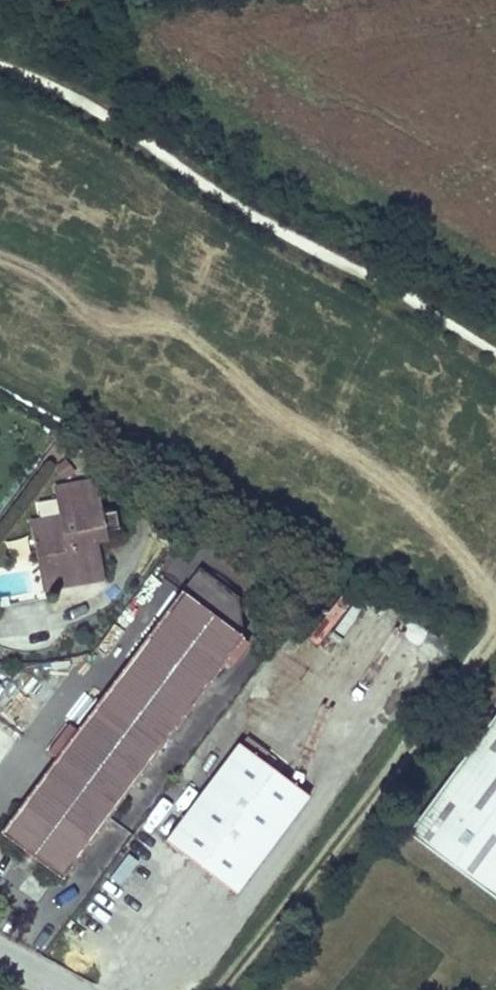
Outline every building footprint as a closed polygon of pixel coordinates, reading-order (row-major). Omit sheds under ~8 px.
[(99,515),(93,483),(57,490),(63,518),(48,521),(53,549),(45,551),(50,578),(99,569),(94,543),(104,541),(102,533),(119,530),(116,512),(99,515)] [(53,549),(48,521),(30,524),(42,590),(101,579),(99,569),(50,578),(45,551),(53,549)] [(180,592),(0,833),(23,850),(38,862),(61,879),(223,663),(229,667),(248,643),(180,592)] [(406,833),(495,899),(495,712),(406,833)] [(238,745),(164,842),(235,895),(308,798),(238,745)] [(38,862),(23,850),(19,855),(20,862),(27,867),(34,867),(38,862)]
